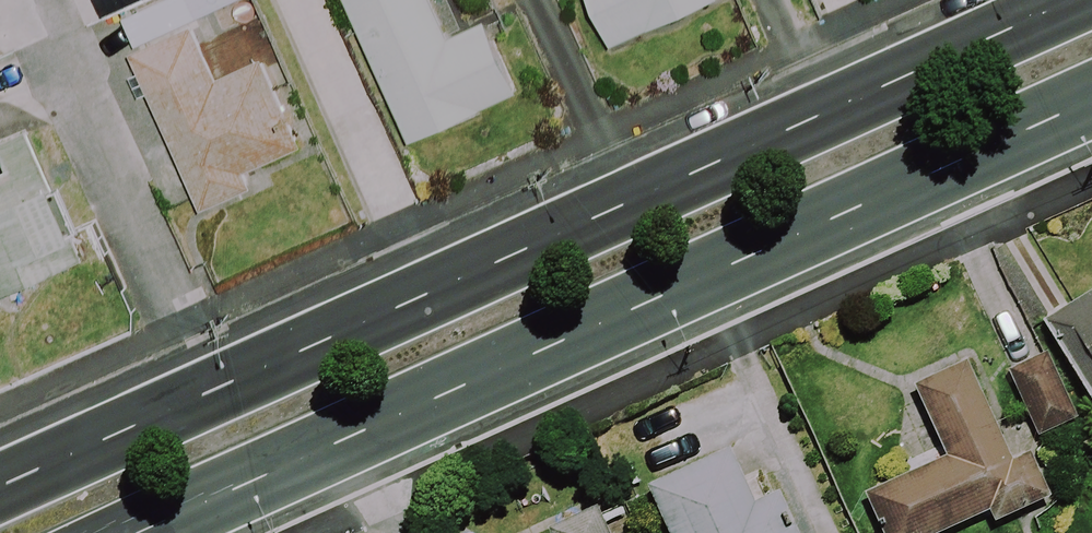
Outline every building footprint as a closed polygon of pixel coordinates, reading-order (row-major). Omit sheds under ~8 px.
[(295,151),(255,53),(264,49),(255,27),(203,49),(192,22),(244,0),(169,0),(118,21),(197,212),(252,190),(244,172),(295,151)] [(425,0),(342,0),(407,144),(513,95),(479,19),(442,36),(425,0)] [(717,0),(587,0),(608,48),(717,0)] [(28,139),(0,151),(0,296),(79,263),(28,139)] [(1040,330),(1091,411),(1091,410),(1091,297),(1040,330)] [(967,357),(911,381),(947,464),(867,498),(882,532),(952,532),(988,517),(992,527),(1046,504),(1022,446),(1008,452),(967,357)] [(1048,364),(1007,383),(1034,440),(1075,421),(1048,364)] [(727,457),(649,491),(668,532),(779,532),(753,473),(737,480),(727,457)] [(596,510),(546,532),(547,532),(605,532),(596,510)]
